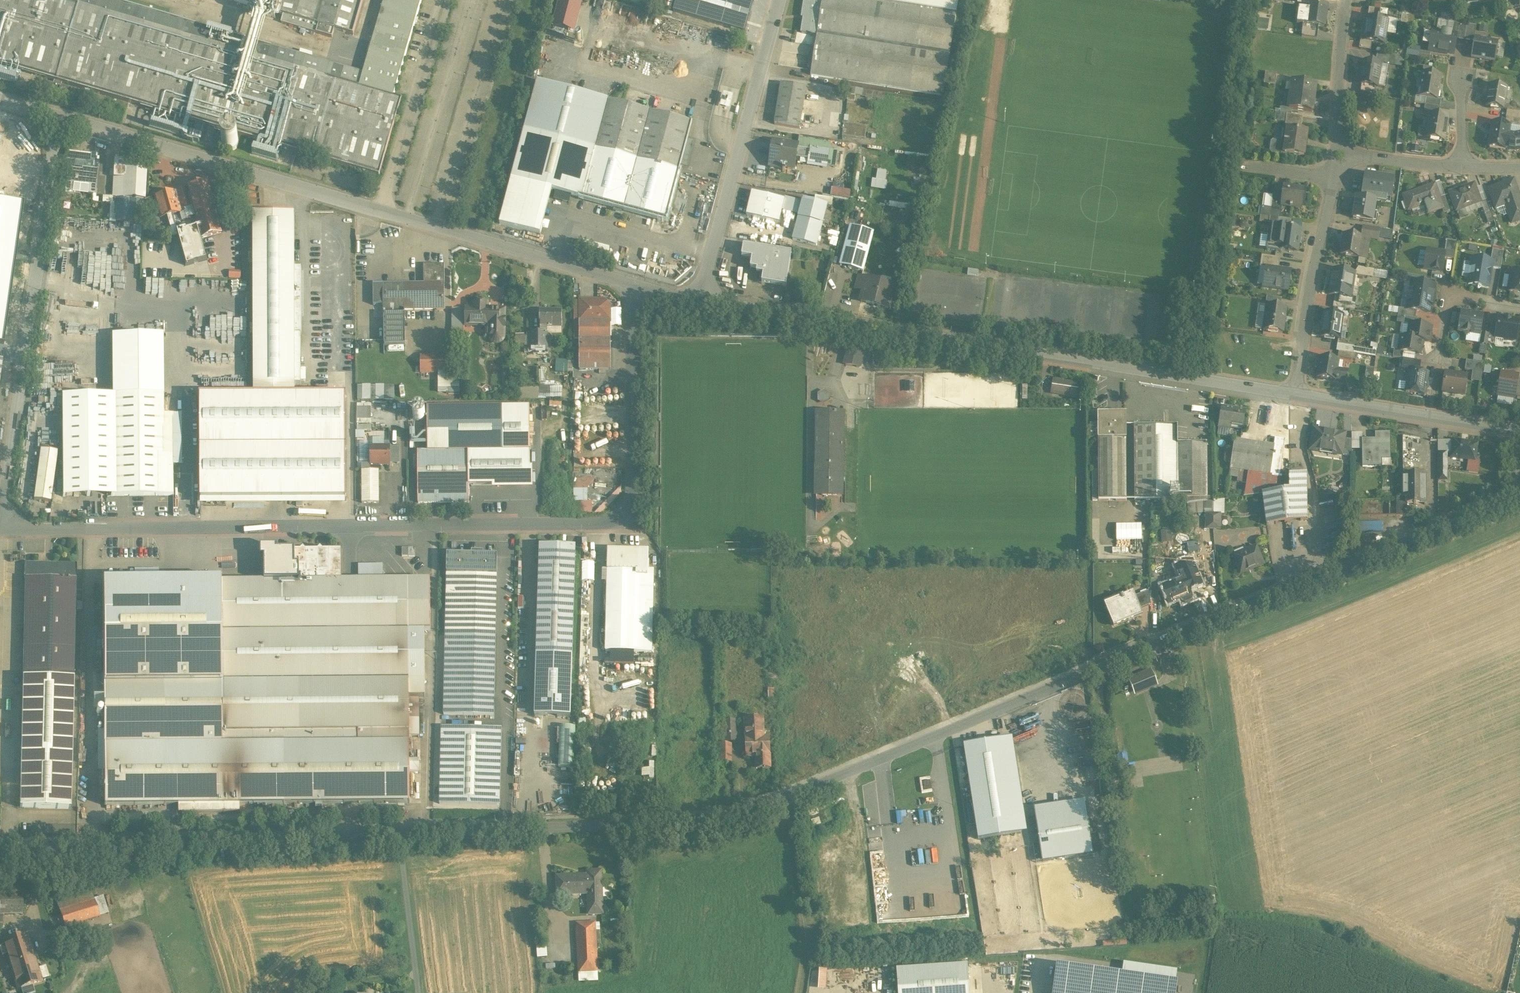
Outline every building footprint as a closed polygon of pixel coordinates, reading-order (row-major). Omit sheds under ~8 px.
[(54,80),(61,82),(379,175),(401,98),(393,96),(359,86),(363,72),(115,0),(0,0),(0,64),(54,80)] [(234,1),(249,5),(276,13),(280,0),(234,0),(234,1)] [(277,12),(283,14),(281,22),(332,37),(334,29),(353,34),(363,0),(280,0),(277,12)] [(359,86),(393,96),(421,0),(384,0),(363,72),(359,86)] [(562,0),(557,0),(550,25),(573,32),(580,5),(562,0)] [(663,0),(622,0),(660,11),(663,0)] [(673,10),(745,32),(754,0),(676,0),(673,10)] [(801,13),(804,14),(803,18),(800,33),(816,35),(822,0),(803,0),(801,13)] [(875,0),(822,0),(816,35),(810,75),(943,95),(956,13),(875,0)] [(956,13),(958,0),(875,0),(956,13)] [(1317,5),(1310,4),(1310,5),(1309,9),(1302,8),(1301,17),(1297,17),(1296,24),(1315,26),(1318,26),(1324,27),(1327,6),(1317,5)] [(1382,10),(1369,8),(1367,18),(1387,21),(1388,18),(1381,17),(1382,10)] [(1397,13),(1382,10),(1381,17),(1388,18),(1396,20),(1397,13)] [(1412,19),(1408,19),(1408,13),(1401,13),(1400,22),(1412,23),(1412,19)] [(1367,18),(1365,29),(1366,29),(1364,41),(1384,44),(1387,21),(1367,18)] [(1267,29),(1268,20),(1258,19),(1257,28),(1267,29)] [(1438,19),(1436,26),(1444,27),(1446,21),(1438,19)] [(1467,24),(1460,23),(1457,38),(1464,39),(1467,24)] [(1474,25),(1467,24),(1464,39),(1471,40),(1474,25)] [(1479,34),(1486,35),(1488,26),(1480,25),(1479,34)] [(1315,28),(1303,27),(1301,36),(1317,38),(1318,26),(1315,26),(1315,28)] [(1456,35),(1432,31),(1431,35),(1430,45),(1429,50),(1438,52),(1438,51),(1453,54),(1456,35)] [(1431,35),(1424,34),(1422,44),(1430,45),(1431,35)] [(1498,42),(1474,38),(1471,57),(1495,61),(1498,42)] [(1390,54),(1377,52),(1376,59),(1390,61),(1390,54)] [(1375,64),(1363,62),(1361,74),(1359,84),(1377,87),(1380,65),(1381,65),(1375,64)] [(1276,73),(1265,72),(1263,83),(1275,85),(1276,73)] [(1440,75),(1422,73),(1424,74),(1423,86),(1420,86),(1418,97),(1426,98),(1437,99),(1440,75)] [(53,83),(42,80),(41,86),(56,90),(58,85),(58,84),(53,83)] [(607,100),(537,81),(524,130),(594,149),(607,100)] [(1315,84),(1292,81),(1288,108),(1288,109),(1291,109),(1312,112),(1315,84)] [(61,84),(60,84),(60,86),(58,90),(69,93),(71,87),(61,84)] [(806,87),(781,84),(774,124),(799,128),(806,87)] [(1506,87),(1489,85),(1486,106),(1503,109),(1506,87)] [(1437,99),(1426,98),(1425,104),(1439,106),(1440,100),(1437,99)] [(692,122),(607,100),(594,149),(679,171),(692,122)] [(1518,112),(1507,110),(1505,117),(1517,119),(1518,112)] [(1279,113),(1275,113),(1274,120),(1285,122),(1286,114),(1279,113)] [(1291,115),(1286,114),(1285,122),(1284,129),(1288,130),(1288,129),(1301,130),(1302,117),(1291,115)] [(1448,117),(1428,114),(1424,138),(1444,142),(1448,117)] [(1505,117),(1504,124),(1509,125),(1508,125),(1519,127),(1519,120),(1517,119),(1505,117)] [(12,122),(13,130),(22,129),(21,121),(12,122)] [(205,125),(195,122),(194,127),(203,130),(205,125)] [(847,135),(867,136),(868,124),(848,122),(847,135)] [(1504,124),(1499,123),(1499,124),(1493,123),(1493,122),(1492,122),(1491,123),(1492,123),(1490,135),(1489,135),(1487,147),(1505,150),(1505,148),(1508,134),(1507,134),(1508,125),(1509,125),(1504,124)] [(209,126),(205,139),(211,141),(215,128),(209,126)] [(1301,130),(1288,129),(1288,130),(1284,129),(1282,140),(1274,139),(1271,142),(1270,151),(1272,154),(1283,155),(1285,154),(1303,156),(1307,131),(1301,130)] [(594,149),(524,130),(511,179),(581,198),(594,149)] [(1404,132),(1397,131),(1396,143),(1403,144),(1404,132)] [(227,133),(226,134),(225,135),(224,136),(223,137),(222,138),(222,139),(221,140),(221,142),(222,144),(222,145),(222,146),(223,147),(224,148),(225,149),(226,149),(228,150),(230,150),(232,150),(234,150),(235,148),(237,147),(237,146),(238,144),(238,143),(239,142),(238,140),(238,138),(237,137),(236,136),(235,135),(234,134),(233,134),(231,133),(229,133),(227,133)] [(1514,135),(1508,134),(1505,148),(1514,150),(1519,149),(1519,134),(1514,135)] [(798,145),(797,148),(809,150),(810,147),(829,150),(831,142),(799,137),(798,145)] [(798,145),(773,141),(769,166),(783,168),(782,170),(785,171),(785,169),(794,170),(796,156),(808,158),(809,150),(797,148),(798,145)] [(829,150),(810,147),(809,150),(808,158),(807,162),(827,166),(829,150)] [(679,171),(594,149),(581,198),(666,220),(679,171)] [(838,151),(829,150),(827,166),(835,167),(838,151)] [(126,160),(114,159),(112,194),(116,195),(116,197),(112,197),(112,203),(110,203),(109,215),(115,216),(115,221),(141,222),(142,199),(144,200),(146,161),(136,160),(126,160)] [(85,170),(67,168),(65,191),(72,192),(72,190),(93,192),(93,186),(95,169),(85,168),(85,170)] [(886,171),(879,170),(877,180),(885,181),(886,171)] [(1393,180),(1369,176),(1368,183),(1364,182),(1361,198),(1356,198),(1353,218),(1372,221),(1375,201),(1386,203),(1386,198),(1390,198),(1393,180)] [(877,180),(872,179),(871,186),(886,189),(887,181),(885,181),(877,180)] [(1488,189),(1495,208),(1504,205),(1505,205),(1507,204),(1510,210),(1507,211),(1512,223),(1519,220),(1519,200),(1513,180),(1488,189)] [(221,232),(208,182),(187,188),(192,207),(195,216),(198,226),(201,238),(221,232)] [(1474,184),(1449,193),(1456,211),(1480,203),(1480,202),(1480,201),(1474,184)] [(1434,185),(1426,188),(1426,189),(1410,194),(1403,196),(1408,210),(1424,204),(1428,213),(1441,208),(1442,208),(1438,198),(1434,185)] [(1303,189),(1283,186),(1282,195),(1281,205),(1282,205),(1290,206),(1289,208),(1291,208),(1292,207),(1301,208),(1303,189)] [(187,188),(174,191),(179,210),(187,208),(192,207),(187,188)] [(843,190),(832,189),(831,196),(849,199),(850,191),(843,190)] [(174,191),(154,197),(160,217),(166,216),(172,214),(179,212),(179,210),(174,191)] [(784,199),(752,191),(746,216),(779,224),(782,208),(784,199)] [(1282,195),(1272,194),(1269,217),(1278,218),(1291,219),(1280,218),(1281,205),(1282,195)] [(833,198),(815,196),(814,202),(827,206),(831,207),(833,198)] [(1444,196),(1438,198),(1442,208),(1441,208),(1443,213),(1449,211),(1444,196)] [(802,202),(785,197),(784,199),(782,208),(799,212),(802,202)] [(891,206),(914,210),(915,200),(892,197),(891,206)] [(814,202),(803,199),(802,199),(801,201),(802,201),(802,202),(799,212),(792,239),(816,245),(822,223),(827,206),(814,202)] [(1486,199),(1480,201),(1480,202),(1480,203),(1484,215),(1491,212),(1486,199)] [(4,344),(24,203),(0,200),(0,344),(4,344)] [(192,207),(187,208),(189,218),(195,216),(192,207)] [(187,208),(179,210),(179,212),(182,221),(190,219),(189,218),(187,208)] [(294,213),(253,213),(253,225),(253,249),(254,396),(295,396),(295,383),(301,383),(300,268),(294,268),(294,213)] [(172,214),(166,216),(172,238),(177,237),(175,231),(176,231),(172,214)] [(1291,219),(1278,218),(1277,224),(1290,226),(1291,219)] [(176,231),(175,231),(177,237),(185,266),(207,260),(201,238),(198,226),(185,230),(185,228),(176,231)] [(1292,229),(1283,228),(1272,226),(1271,235),(1270,244),(1281,246),(1280,248),(1281,248),(1288,250),(1297,251),(1298,242),(1300,231),(1300,230),(1299,230),(1292,229)] [(1379,228),(1363,226),(1362,233),(1378,236),(1379,228)] [(873,233),(850,227),(840,265),(860,271),(863,272),(873,233)] [(1280,252),(1281,248),(1280,248),(1281,246),(1270,244),(1271,235),(1268,234),(1266,250),(1280,252)] [(1368,238),(1343,234),(1340,255),(1358,258),(1359,257),(1358,257),(1360,245),(1367,246),(1368,238)] [(1456,241),(1446,240),(1444,253),(1444,258),(1453,259),(1456,241)] [(791,253),(743,246),(741,257),(752,259),(750,269),(757,270),(756,276),(762,277),(761,284),(786,288),(791,253)] [(1444,253),(1427,250),(1424,269),(1441,272),(1444,258),(1444,253)] [(1503,252),(1492,250),(1490,261),(1492,261),(1491,268),(1500,269),(1503,252)] [(1278,258),(1261,255),(1260,264),(1266,265),(1266,268),(1276,269),(1278,258)] [(1490,261),(1472,258),(1471,268),(1470,275),(1469,276),(1468,285),(1475,286),(1477,289),(1480,287),(1488,288),(1491,268),(1492,261),(1490,261)] [(444,265),(424,265),(424,284),(444,284),(444,265)] [(1373,270),(1359,267),(1358,275),(1372,277),(1373,270)] [(1266,268),(1265,268),(1262,287),(1288,290),(1290,271),(1276,269),(1266,268)] [(1354,273),(1332,270),(1331,279),(1329,294),(1328,294),(1328,295),(1334,296),(1350,298),(1350,297),(1349,297),(1352,283),(1354,273)] [(1512,271),(1508,291),(1519,293),(1519,272),(1512,271)] [(1422,277),(1404,274),(1403,281),(1412,283),(1412,282),(1421,284),(1422,277)] [(866,279),(858,277),(855,288),(863,290),(866,279)] [(894,286),(866,279),(863,290),(860,301),(888,309),(894,286)] [(1421,284),(1412,282),(1412,283),(1410,296),(1432,300),(1434,286),(1421,284)] [(424,284),(383,285),(383,305),(384,314),(404,314),(404,310),(444,309),(444,284),(424,284)] [(383,285),(373,285),(373,305),(383,305),(383,285)] [(1281,298),(1266,296),(1265,303),(1280,305),(1281,298)] [(1350,298),(1334,296),(1332,308),(1354,311),(1356,298),(1350,297),(1350,298)] [(1432,300),(1410,296),(1407,309),(1407,310),(1416,311),(1430,313),(1432,300)] [(604,300),(580,300),(580,301),(580,321),(610,320),(610,306),(604,300)] [(487,303),(474,303),(474,308),(466,308),(466,325),(479,325),(479,326),(485,327),(486,326),(493,326),(492,330),(492,331),(492,333),(490,335),(490,336),(490,337),(490,338),(491,340),(492,341),(493,342),(494,343),(496,343),(497,343),(499,343),(501,342),(502,341),(503,340),(504,338),(504,337),(504,328),(505,327),(505,320),(504,319),(504,309),(487,309),(487,303)] [(1286,308),(1266,305),(1263,330),(1282,333),(1286,308)] [(464,308),(452,308),(451,339),(463,340),(464,308)] [(1416,311),(1407,310),(1407,309),(1399,308),(1397,316),(1404,317),(1404,316),(1415,318),(1416,311)] [(384,314),(383,314),(384,344),(405,344),(404,310),(404,314),(384,314)] [(562,311),(540,310),(539,333),(547,334),(547,328),(562,328),(562,311)] [(1482,315),(1461,312),(1458,331),(1462,331),(1466,337),(1471,333),(1479,334),(1482,315)] [(1342,316),(1324,313),(1322,327),(1321,327),(1320,337),(1338,339),(1342,316)] [(1415,318),(1404,316),(1404,317),(1403,324),(1410,325),(1410,324),(1420,326),(1421,319),(1415,318)] [(1518,321),(1498,318),(1497,324),(1495,337),(1496,337),(1504,338),(1504,340),(1512,341),(1512,340),(1515,340),(1518,321)] [(580,321),(579,321),(579,339),(579,370),(610,370),(610,322),(610,321),(610,320),(580,321)] [(1497,324),(1490,322),(1488,335),(1487,340),(1495,341),(1496,337),(1495,337),(1497,324)] [(1420,326),(1410,324),(1410,325),(1408,338),(1423,341),(1422,341),(1429,342),(1430,337),(1429,337),(1431,328),(1420,326)] [(493,326),(486,326),(485,327),(485,335),(484,336),(484,337),(485,338),(486,338),(487,337),(487,336),(490,336),(490,335),(492,333),(492,331),(492,330),(493,326)] [(539,333),(529,333),(528,353),(538,353),(538,354),(547,354),(547,334),(539,333)] [(1488,335),(1481,334),(1480,344),(1487,345),(1487,340),(1488,335)] [(112,415),(163,414),(162,335),(112,336),(112,395),(112,415)] [(1423,341),(1408,338),(1401,337),(1399,350),(1399,351),(1403,352),(1414,353),(1419,354),(1421,345),(1422,345),(1422,341),(1423,341)] [(1354,346),(1337,344),(1336,351),(1338,351),(1353,353),(1354,346)] [(862,350),(849,348),(846,365),(859,368),(862,350)] [(1403,352),(1399,351),(1399,350),(1394,350),(1392,357),(1402,359),(1403,352)] [(1353,353),(1338,351),(1337,357),(1355,360),(1356,353),(1353,353)] [(1414,353),(1403,352),(1402,359),(1413,360),(1414,359),(1415,355),(1414,353)] [(1338,360),(1320,357),(1320,358),(1319,365),(1317,378),(1345,382),(1347,372),(1336,370),(1338,360)] [(559,370),(570,370),(570,359),(559,359),(559,370)] [(1402,359),(1403,359),(1402,370),(1409,371),(1418,372),(1420,361),(1413,360),(1402,359)] [(447,360),(420,360),(421,372),(438,372),(440,372),(447,372),(447,360)] [(1483,363),(1466,360),(1464,370),(1473,371),(1482,373),(1483,363)] [(1418,372),(1409,371),(1408,375),(1406,376),(1405,380),(1407,383),(1405,392),(1425,395),(1428,374),(1418,372)] [(1482,373),(1473,371),(1471,379),(1481,381),(1482,373)] [(456,372),(447,372),(440,372),(438,372),(438,388),(446,388),(459,388),(459,374),(456,372)] [(1466,376),(1445,373),(1442,392),(1463,395),(1466,376)] [(1518,376),(1501,373),(1497,396),(1514,398),(1514,397),(1517,379),(1518,376)] [(1372,379),(1366,378),(1364,390),(1370,390),(1370,391),(1371,391),(1372,379)] [(1078,384),(1054,381),(1053,390),(1063,392),(1063,395),(1076,397),(1078,384)] [(394,386),(357,386),(357,400),(394,400),(394,386)] [(564,387),(523,387),(523,399),(564,399),(564,387)] [(824,392),(819,394),(819,400),(824,402),(828,400),(828,395),(824,392)] [(63,497),(114,496),(112,415),(112,395),(61,396),(63,497)] [(200,396),(201,506),(346,506),(345,395),(295,396),(254,396),(248,396),(200,396)] [(371,404),(356,404),(356,425),(371,425),(371,404)] [(529,406),(427,407),(427,451),(468,450),(469,485),(530,484),(529,406)] [(422,407),(420,407),(419,407),(417,407),(416,408),(415,409),(414,410),(414,411),(413,413),(414,414),(414,415),(415,416),(415,417),(417,418),(418,419),(420,419),(421,418),(423,418),(424,416),(425,416),(425,415),(425,414),(426,413),(425,411),(425,409),(424,408),(423,408),(422,407)] [(1231,409),(1221,407),(1218,427),(1242,431),(1245,411),(1244,411),(1244,412),(1230,410),(1231,409)] [(826,475),(827,412),(816,412),(816,474),(826,475)] [(843,413),(827,412),(826,475),(842,475),(843,413)] [(1125,414),(1098,414),(1098,413),(1097,413),(1098,439),(1126,438),(1125,413),(1125,414)] [(163,414),(112,415),(114,496),(174,495),(173,465),(173,415),(163,414)] [(182,414),(173,415),(173,465),(183,465),(182,414)] [(1155,426),(1134,426),(1134,500),(1156,500),(1155,426)] [(1177,426),(1155,426),(1156,500),(1170,500),(1170,498),(1172,498),(1177,498),(1178,505),(1187,504),(1207,501),(1206,443),(1177,444),(1177,426)] [(1344,434),(1313,430),(1310,450),(1341,455),(1344,439),(1344,434)] [(1362,449),(1362,441),(1362,433),(1352,433),(1352,450),(1362,449)] [(1390,433),(1375,433),(1375,441),(1362,441),(1362,449),(1362,467),(1382,466),(1381,459),(1390,459),(1390,433)] [(1126,438),(1098,439),(1098,470),(1098,488),(1098,500),(1126,500),(1126,438)] [(1285,439),(1275,438),(1274,445),(1269,475),(1279,477),(1279,476),(1285,439)] [(1274,445),(1234,439),(1232,450),(1231,462),(1230,469),(1248,472),(1269,475),(1274,445)] [(1351,440),(1344,439),(1341,455),(1351,456),(1351,440)] [(1453,441),(1438,441),(1438,452),(1452,452),(1453,441)] [(1477,444),(1453,441),(1452,452),(1451,458),(1469,460),(1474,461),(1477,444)] [(389,447),(371,447),(371,470),(379,470),(379,464),(389,464),(389,447)] [(398,447),(389,447),(389,464),(398,464),(398,447)] [(58,451),(41,448),(33,500),(50,502),(58,451)] [(427,451),(417,451),(418,503),(469,502),(469,485),(468,450),(427,451)] [(1446,452),(1438,452),(1438,468),(1446,468),(1446,452)] [(1480,462),(1474,461),(1469,460),(1467,472),(1478,473),(1480,462)] [(1248,472),(1230,469),(1229,476),(1237,477),(1237,481),(1246,482),(1248,472)] [(371,470),(362,470),(362,503),(379,503),(379,470),(371,470)] [(1269,475),(1248,472),(1246,482),(1244,497),(1262,494),(1273,493),(1275,483),(1268,482),(1269,475)] [(841,496),(842,475),(826,475),(816,474),(815,496),(841,496)] [(1306,474),(1289,476),(1289,478),(1289,491),(1306,489),(1306,474)] [(1289,478),(1279,476),(1279,477),(1269,475),(1268,482),(1275,483),(1273,493),(1282,492),(1289,491),(1289,478)] [(1423,475),(1402,475),(1403,499),(1407,499),(1422,499),(1422,489),(1419,489),(1419,475),(1423,475)] [(574,479),(574,489),(588,489),(595,479),(574,479)] [(622,486),(594,513),(602,513),(622,493),(622,486)] [(588,489),(574,489),(574,502),(588,502),(588,489)] [(1289,491),(1282,492),(1262,494),(1267,525),(1306,520),(1306,489),(1289,491)] [(1223,499),(1213,501),(1213,514),(1220,514),(1223,514),(1223,499)] [(1407,499),(1403,499),(1397,499),(1397,516),(1407,516),(1407,499)] [(1397,500),(1357,500),(1358,517),(1397,516),(1397,500)] [(1207,501),(1187,504),(1188,514),(1203,512),(1206,514),(1213,514),(1213,501),(1207,501)] [(574,502),(573,502),(574,514),(592,513),(592,502),(588,502),(574,502)] [(1143,524),(1112,524),(1113,540),(1143,540),(1143,524)] [(1161,529),(1161,542),(1172,542),(1172,529),(1161,529)] [(576,547),(539,545),(534,716),(570,717),(576,547)] [(1256,546),(1233,556),(1240,574),(1263,564),(1256,546)] [(294,567),(294,551),(278,551),(277,548),(261,548),(261,557),(265,557),(265,581),(299,581),(299,567),(294,567)] [(318,551),(306,551),(303,548),(301,551),(294,551),(294,567),(299,567),(299,581),(325,581),(325,574),(330,574),(330,550),(329,550),(323,550),(320,548),(318,551)] [(341,550),(330,550),(329,550),(330,550),(330,574),(325,574),(325,581),(342,581),(342,551),(342,550),(341,550)] [(648,551),(608,550),(607,570),(615,571),(647,571),(647,570),(648,551)] [(497,556),(447,555),(447,574),(497,575),(497,556)] [(1192,561),(1176,568),(1181,580),(1184,579),(1189,591),(1202,586),(1192,561)] [(76,564),(25,562),(24,578),(75,579),(76,579),(77,563),(76,563),(76,564)] [(615,571),(607,570),(605,651),(652,652),(654,570),(647,570),(647,571),(615,571)] [(497,575),(447,574),(445,634),(495,636),(497,575)] [(75,579),(25,578),(23,678),(73,679),(75,579)] [(1181,580),(1162,588),(1169,603),(1180,599),(1182,602),(1184,603),(1191,601),(1192,598),(1189,591),(1184,579),(1181,580)] [(265,581),(223,582),(223,581),(102,582),(103,697),(103,731),(103,744),(284,743),(284,732),(358,731),(358,743),(409,743),(409,737),(409,721),(409,700),(409,697),(408,632),(424,631),(430,631),(430,580),(342,581),(325,581),(299,581),(265,581)] [(1150,590),(1134,596),(1139,609),(1150,604),(1150,590)] [(1132,594),(1123,598),(1122,596),(1121,597),(1121,598),(1105,605),(1114,626),(1141,615),(1139,609),(1134,596),(1132,594)] [(424,631),(408,632),(409,697),(425,697),(424,631)] [(495,636),(445,634),(443,714),(494,716),(495,636)] [(591,648),(580,648),(579,659),(590,659),(591,648)] [(1151,669),(1128,679),(1133,691),(1156,681),(1151,669)] [(73,679),(23,678),(21,758),(71,759),(73,679)] [(103,697),(93,697),(93,708),(96,708),(96,731),(103,731),(103,697)] [(419,700),(409,700),(409,721),(419,720),(419,700)] [(763,722),(756,723),(756,718),(745,719),(746,737),(745,737),(746,756),(756,756),(756,762),(758,762),(758,767),(763,767),(763,769),(770,768),(769,736),(763,736),(763,722)] [(735,741),(734,719),(726,720),(727,740),(727,741),(735,741)] [(419,720),(409,721),(409,737),(419,737),(419,720)] [(501,728),(441,726),(439,804),(500,805),(501,728)] [(579,766),(579,726),(562,726),(562,767),(579,766)] [(358,731),(284,732),(284,743),(103,744),(104,806),(410,803),(410,773),(410,763),(409,743),(358,743),(358,731)] [(998,739),(964,744),(978,840),(1026,833),(1011,737),(998,739)] [(728,744),(716,744),(716,762),(728,762),(728,752),(728,744)] [(71,759),(21,758),(20,808),(70,809),(71,759)] [(420,763),(410,763),(410,773),(420,773),(420,763)] [(1084,801),(1035,809),(1043,861),(1092,853),(1089,834),(1087,822),(1084,801)] [(1094,821),(1087,822),(1089,834),(1096,833),(1094,821)] [(601,871),(587,871),(588,876),(557,877),(557,895),(588,894),(589,914),(602,914),(601,871)] [(0,890),(0,915),(22,915),(23,890),(0,890)] [(93,898),(59,909),(62,920),(97,909),(93,898)] [(595,923),(577,923),(579,973),(597,972),(601,972),(600,963),(597,963),(595,923)] [(3,942),(3,943),(0,943),(0,962),(8,959),(18,988),(41,981),(26,935),(3,942)] [(896,970),(898,992),(969,992),(967,965),(896,970)] [(1098,972),(1056,966),(1054,982),(1055,982),(1095,988),(1098,973),(1098,972)] [(579,973),(579,981),(598,980),(597,972),(579,973)] [(1055,982),(1053,992),(1175,992),(1176,985),(1098,973),(1095,988),(1055,982)]
